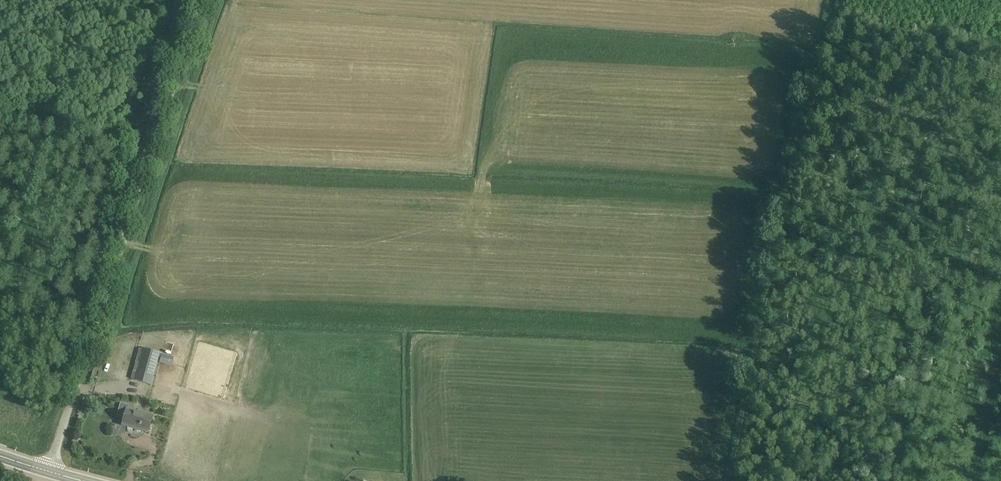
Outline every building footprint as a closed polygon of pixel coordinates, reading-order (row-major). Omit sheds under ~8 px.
[(161,354),(144,349),(140,364),(137,363),(135,372),(138,373),(136,381),(153,385),(161,354)] [(153,409),(133,403),(131,410),(127,409),(123,424),(138,428),(138,429),(149,432),(153,416),(151,416),(153,409)]
